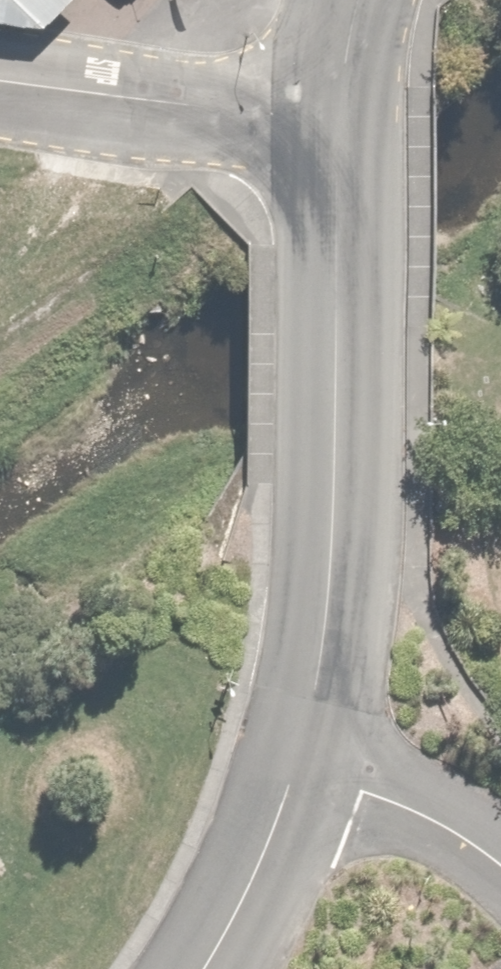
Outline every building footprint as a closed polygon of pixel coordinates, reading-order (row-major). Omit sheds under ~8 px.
[(69,0),(0,0),(0,21),(41,29),(69,0)]
